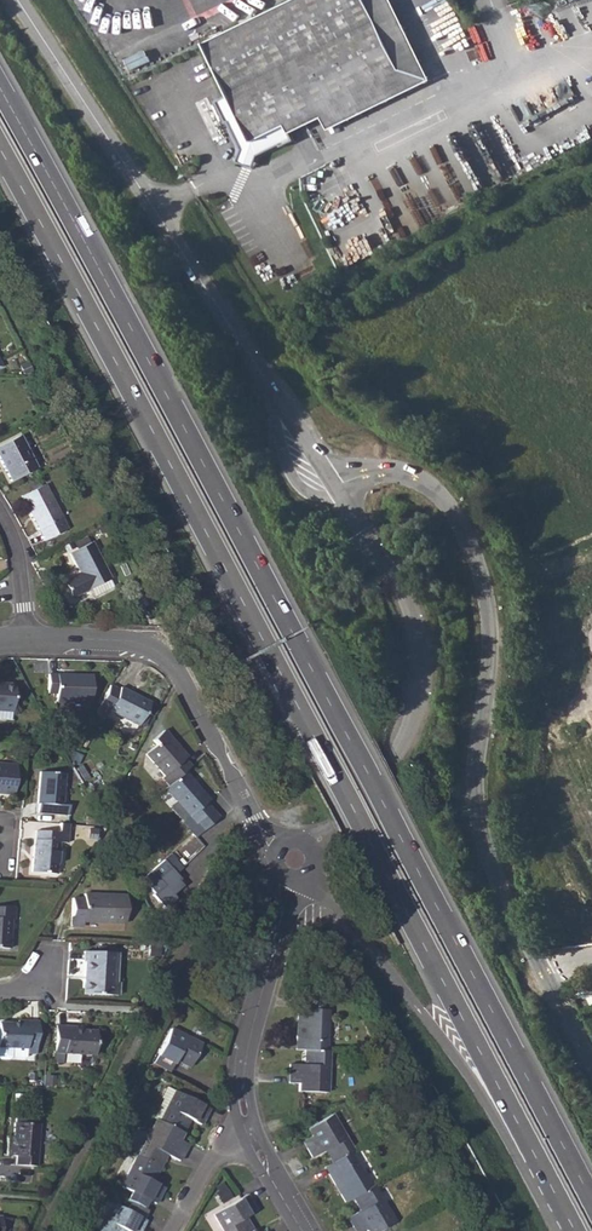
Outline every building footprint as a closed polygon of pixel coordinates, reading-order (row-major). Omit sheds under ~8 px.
[(196,41),(220,93),(208,100),(231,145),(228,160),(242,163),(246,150),(267,141),(269,144),(282,138),(278,132),(274,123),(308,107),(391,67),(358,0),(282,0),(196,41)] [(391,67),(308,107),(312,116),(318,128),(422,78),(384,0),(358,0),(391,67)] [(128,74),(148,65),(144,56),(124,65),(128,74)] [(274,123),(278,132),(312,116),(308,107),(274,123)] [(31,366),(28,359),(20,363),(21,366),(25,372),(32,368),(31,366)] [(11,482),(37,469),(20,437),(0,446),(0,461),(11,482)] [(22,497),(45,541),(68,529),(45,485),(22,497)] [(77,550),(91,543),(86,534),(73,541),(77,550)] [(62,582),(71,599),(90,589),(110,578),(111,578),(91,543),(77,550),(67,555),(77,573),(62,582)] [(94,596),(113,586),(110,578),(90,589),(94,596)] [(56,702),(90,702),(91,675),(48,675),(48,693),(56,694),(56,702)] [(14,685),(0,684),(0,721),(11,722),(12,711),(14,685)] [(108,711),(137,726),(150,703),(120,688),(119,691),(109,686),(95,713),(104,718),(108,711)] [(169,784),(186,770),(191,766),(185,759),(188,756),(167,729),(155,739),(158,743),(148,751),(164,773),(162,775),(169,784)] [(13,794),(15,765),(0,764),(0,793),(13,794)] [(169,784),(166,787),(188,816),(183,820),(195,837),(218,818),(206,801),(209,799),(186,770),(169,784)] [(38,813),(67,816),(68,807),(62,806),(64,775),(39,772),(37,805),(39,805),(38,813)] [(31,872),(56,874),(59,841),(57,841),(58,832),(36,831),(35,840),(34,840),(31,872)] [(183,868),(171,853),(140,877),(160,904),(184,885),(176,874),(183,868)] [(71,898),(71,917),(83,917),(82,922),(123,923),(124,894),(83,893),(82,899),(71,898)] [(9,948),(11,919),(13,919),(14,909),(0,908),(0,948),(9,948)] [(82,926),(82,922),(83,917),(71,917),(70,926),(82,926)] [(126,925),(85,922),(84,927),(126,930),(126,925)] [(83,993),(110,995),(110,983),(112,983),(114,952),(83,951),(82,961),(85,962),(83,993)] [(297,1009),(295,1050),(304,1050),(327,1051),(329,1010),(322,1010),(322,999),(307,999),(306,1009),(297,1009)] [(26,1049),(26,1055),(35,1056),(35,1046),(37,1021),(16,1020),(16,1023),(0,1023),(0,1047),(26,1049)] [(53,1052),(94,1054),(95,1030),(76,1029),(76,1027),(54,1026),(53,1052)] [(152,1063),(169,1071),(174,1060),(190,1067),(201,1043),(170,1028),(152,1063)] [(0,1047),(0,1060),(8,1061),(12,1058),(25,1058),(26,1055),(26,1049),(0,1047)] [(328,1093),(329,1051),(327,1051),(304,1050),(303,1065),(288,1065),(287,1083),(298,1083),(298,1091),(328,1093)] [(53,1063),(63,1064),(64,1053),(53,1052),(53,1063)] [(166,1087),(160,1099),(162,1100),(154,1117),(156,1118),(159,1120),(174,1091),(166,1087)] [(159,1120),(183,1132),(189,1120),(200,1125),(208,1109),(174,1091),(159,1120)] [(353,1151),(331,1114),(306,1129),(310,1136),(302,1141),(312,1158),(323,1151),(331,1164),(350,1152),(353,1151)] [(136,1155),(159,1167),(165,1155),(178,1161),(187,1144),(178,1140),(183,1132),(159,1120),(156,1118),(136,1155)] [(13,1124),(13,1137),(12,1155),(15,1155),(15,1165),(35,1166),(37,1124),(13,1124)] [(324,1168),(344,1203),(351,1198),(370,1187),(350,1152),(331,1164),(324,1168)] [(146,1199),(155,1204),(164,1187),(151,1181),(159,1167),(136,1155),(120,1186),(131,1192),(146,1199)] [(351,1198),(358,1210),(347,1217),(355,1230),(363,1230),(365,1230),(376,1230),(393,1221),(372,1185),(370,1187),(351,1198)] [(146,1199),(131,1192),(127,1199),(131,1202),(142,1207),(146,1199)] [(222,1230),(251,1230),(253,1230),(245,1216),(256,1210),(246,1194),(212,1214),(222,1230)] [(110,1202),(95,1230),(126,1230),(140,1230),(145,1220),(143,1219),(148,1210),(142,1207),(131,1202),(127,1211),(110,1202)] [(1,1218),(0,1230),(8,1230),(10,1218),(1,1218)]
